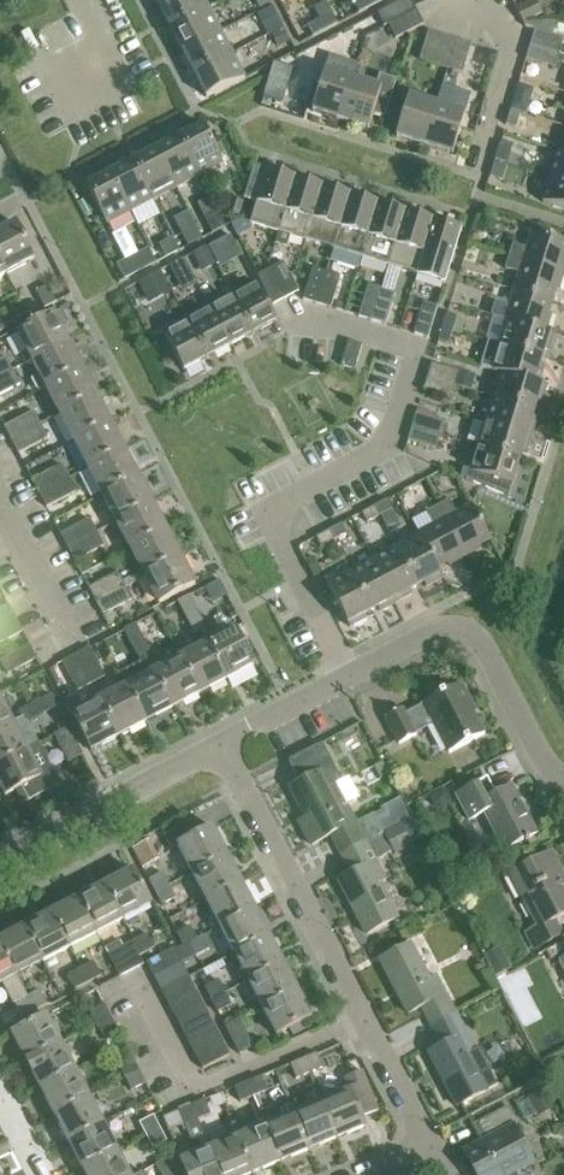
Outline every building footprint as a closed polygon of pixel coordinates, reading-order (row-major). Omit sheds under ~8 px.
[(157,7),(169,29),(210,8),(206,0),(170,0),(157,7)] [(261,11),(271,5),(268,0),(255,0),(261,11)] [(359,15),(372,8),(368,0),(362,0),(354,5),(359,15)] [(372,8),(384,2),(383,0),(368,0),(372,8)] [(377,15),(384,29),(388,27),(389,27),(417,12),(411,0),(407,0),(377,15)] [(518,11),(525,24),(542,16),(535,2),(518,11)] [(323,7),(314,12),(320,22),(325,33),(338,26),(333,16),(327,5),(323,7)] [(169,29),(182,54),(222,32),(210,8),(169,29)] [(273,8),(257,16),(263,27),(279,19),(273,8)] [(417,12),(389,27),(396,41),(424,27),(417,12)] [(307,28),(313,39),(325,33),(320,22),(307,28)] [(527,26),(526,28),(536,31),(556,38),(560,23),(550,24),(527,25),(527,26)] [(283,30),(273,35),(280,48),(290,42),(283,30)] [(531,46),(560,55),(563,42),(563,40),(556,38),(536,31),(535,32),(531,46)] [(222,32),(182,54),(183,56),(193,76),(234,55),(222,32)] [(420,62),(448,71),(457,41),(429,33),(420,62)] [(457,41),(448,71),(463,75),(472,46),(457,41)] [(531,46),(526,61),(555,70),(560,55),(531,46)] [(234,55),(193,76),(194,78),(206,100),(247,79),(235,57),(234,55)] [(271,80),(265,99),(283,104),(294,70),(276,64),(273,73),(271,80)] [(313,114),(341,122),(354,81),(325,72),(313,114)] [(354,81),(341,122),(369,131),(374,116),(385,120),(396,82),(380,76),(376,88),(354,81)] [(516,96),(512,109),(522,113),(527,99),(516,96)] [(396,139),(425,148),(437,107),(409,98),(396,139)] [(437,107),(425,148),(453,157),(461,131),(466,116),(437,107)] [(511,112),(506,127),(517,130),(521,115),(511,112)] [(180,138),(201,179),(224,167),(220,158),(225,156),(220,145),(215,148),(203,126),(180,138)] [(157,150),(178,191),(201,179),(180,138),(157,150)] [(501,146),(496,162),(508,166),(513,149),(501,146)] [(134,162),(155,203),(178,191),(157,150),(134,162)] [(550,179),(563,184),(563,155),(563,154),(558,153),(550,179)] [(110,175),(131,215),(155,203),(134,162),(110,175)] [(503,182),(507,168),(495,165),(491,179),(503,182)] [(250,226),(279,235),(296,179),(255,166),(244,200),(257,204),(251,225),(250,226)] [(110,175),(87,187),(108,227),(123,220),(131,215),(110,175)] [(296,179),(279,235),(276,246),(286,249),(290,238),(307,243),(323,188),(296,179)] [(550,179),(542,204),(563,211),(563,184),(550,179)] [(323,188),(307,243),(334,252),(351,196),(323,188)] [(351,196),(334,252),(335,252),(331,264),(358,273),(362,260),(379,205),(351,196)] [(232,199),(228,214),(238,217),(243,203),(232,199)] [(86,200),(77,205),(84,218),(93,213),(86,200)] [(379,205),(362,260),(389,268),(406,213),(379,205)] [(204,218),(203,218),(212,234),(212,235),(226,228),(217,211),(204,218)] [(406,213),(389,268),(416,277),(433,221),(406,213)] [(246,217),(230,226),(238,239),(250,232),(250,226),(251,225),(246,217)] [(433,221),(416,277),(445,285),(462,230),(433,221)] [(7,277),(36,262),(17,225),(0,234),(0,263),(7,277)] [(195,227),(181,234),(188,248),(202,240),(195,227)] [(509,259),(563,277),(563,276),(563,244),(531,233),(525,250),(513,246),(509,259)] [(222,241),(208,248),(213,258),(227,251),(222,241)] [(173,242),(161,248),(167,258),(178,252),(173,242)] [(207,247),(193,255),(202,273),(216,265),(208,248),(207,247)] [(151,254),(137,262),(143,272),(156,265),(151,254)] [(509,259),(505,272),(518,276),(514,290),(513,292),(551,304),(552,302),(555,291),(559,293),(560,290),(563,277),(509,259)] [(184,261),(170,268),(178,284),(192,277),(184,261)] [(271,271),(285,301),(299,293),(284,264),(271,271)] [(313,270),(305,296),(303,302),(317,306),(327,274),(313,270)] [(274,307),(285,301),(271,271),(258,277),(274,307)] [(160,273),(139,284),(150,305),(171,294),(160,273)] [(327,274),(317,306),(331,310),(341,278),(327,274)] [(233,298),(252,336),(277,323),(257,285),(233,298)] [(368,287),(358,319),(372,323),(382,291),(368,287)] [(36,294),(45,310),(57,304),(48,288),(36,294)] [(382,291),(372,323),(386,328),(396,296),(382,291)] [(495,304),(491,318),(493,319),(506,323),(506,322),(547,333),(552,317),(548,315),(551,304),(513,292),(509,305),(508,308),(495,304)] [(209,311),(229,349),(252,336),(233,298),(209,311)] [(424,304),(414,336),(428,340),(438,308),(424,304)] [(186,323),(206,361),(229,349),(209,311),(186,323)] [(18,335),(28,355),(22,358),(26,366),(68,343),(64,334),(68,325),(62,312),(18,335)] [(447,315),(443,329),(453,332),(463,335),(467,324),(457,321),(457,319),(447,315)] [(506,323),(499,346),(543,359),(545,352),(549,353),(555,335),(547,333),(506,322),(506,323)] [(184,373),(206,361),(186,323),(164,335),(184,373)] [(443,329),(439,343),(449,346),(453,332),(443,329)] [(481,369),(491,372),(499,375),(500,374),(539,386),(540,386),(545,369),(540,367),(543,359),(499,346),(489,342),(481,369)] [(33,364),(40,378),(33,382),(39,393),(82,370),(68,343),(26,366),(27,367),(33,364)] [(349,343),(341,368),(355,372),(363,347),(349,343)] [(13,373),(6,360),(0,363),(0,380),(13,373)] [(432,365),(428,379),(455,387),(460,374),(432,365)] [(82,370),(39,393),(40,395),(47,391),(60,416),(96,396),(82,370)] [(460,374),(455,387),(472,392),(476,377),(460,372),(460,374)] [(0,380),(0,398),(1,397),(11,393),(20,387),(13,373),(0,380)] [(499,375),(492,398),(535,412),(538,404),(542,406),(547,388),(540,386),(539,386),(500,374),(499,375)] [(428,379),(423,393),(451,402),(455,387),(428,379)] [(60,416),(74,443),(110,424),(96,396),(60,416)] [(492,398),(484,423),(532,438),(538,421),(533,419),(535,412),(492,398)] [(34,414),(5,429),(11,442),(41,426),(34,414)] [(417,415),(412,429),(440,437),(444,423),(417,415)] [(484,423),(476,448),(520,461),(522,454),(527,456),(532,438),(484,423)] [(74,443),(88,470),(124,450),(110,424),(74,443)] [(41,426),(11,442),(19,456),(48,441),(41,426)] [(412,429),(408,443),(436,451),(440,437),(412,429)] [(518,469),(520,461),(476,448),(469,472),(464,470),(461,479),(512,503),(522,470),(518,469)] [(88,470),(102,497),(138,477),(124,450),(88,470)] [(62,467),(33,483),(40,496),(69,480),(62,467)] [(102,497),(116,523),(152,503),(138,477),(102,497)] [(69,480),(40,496),(47,510),(76,494),(69,480)] [(375,509),(380,518),(393,511),(388,502),(375,509)] [(419,534),(438,570),(448,565),(449,568),(482,551),(480,547),(491,542),(472,505),(456,513),(451,502),(427,514),(433,527),(419,534)] [(116,523),(130,551),(167,531),(152,503),(116,523)] [(367,525),(380,518),(375,509),(362,515),(367,525)] [(90,521),(61,536),(68,549),(97,534),(90,521)] [(329,533),(334,543),(347,536),(342,526),(329,533)] [(130,551),(144,578),(181,558),(167,531),(130,551)] [(321,549),(334,543),(329,533),(316,540),(321,549)] [(97,534),(68,549),(75,564),(105,548),(97,534)] [(396,549),(417,589),(425,585),(427,589),(443,580),(438,570),(419,534),(415,536),(417,538),(396,549)] [(373,561),(396,605),(413,597),(411,592),(417,589),(396,549),(373,561)] [(144,578),(159,606),(196,587),(181,558),(144,578)] [(315,560),(307,563),(314,578),(322,574),(315,560)] [(349,573),(371,614),(379,609),(381,613),(396,605),(373,561),(349,573)] [(365,616),(371,614),(349,573),(327,584),(350,630),(368,621),(365,616)] [(118,575),(89,590),(96,604),(136,582),(134,578),(123,584),(118,575)] [(136,582),(96,604),(103,618),(133,602),(126,590),(137,583),(136,582)] [(220,583),(208,589),(214,601),(226,595),(220,583)] [(178,604),(186,620),(198,614),(190,598),(178,604)] [(16,620),(9,607),(0,612),(0,628),(16,620)] [(207,630),(198,614),(186,620),(194,636),(207,630)] [(0,628),(0,646),(23,634),(16,620),(0,628)] [(124,632),(132,648),(145,642),(137,626),(124,632)] [(207,645),(226,682),(255,667),(235,630),(207,645)] [(140,663),(120,674),(127,687),(146,724),(172,711),(149,665),(150,664),(148,661),(153,659),(145,642),(132,648),(132,649),(140,663)] [(179,660),(199,697),(226,682),(207,645),(179,660)] [(8,677),(37,661),(30,647),(1,663),(8,677)] [(77,657),(92,687),(106,680),(90,650),(77,657)] [(78,694),(92,687),(77,657),(63,665),(78,694)] [(149,665),(172,711),(199,697),(179,660),(166,667),(162,658),(150,664),(149,665)] [(485,736),(474,715),(477,714),(462,686),(407,715),(404,710),(385,719),(399,746),(417,737),(417,736),(433,727),(448,756),(485,736)] [(100,702),(119,739),(146,724),(127,687),(100,702)] [(37,706),(43,717),(59,709),(55,702),(57,701),(54,695),(36,705),(37,706)] [(77,698),(63,706),(69,718),(72,716),(91,753),(119,739),(100,702),(84,710),(77,698)] [(14,725),(0,699),(0,733),(14,725)] [(36,705),(19,714),(23,721),(25,727),(29,725),(43,717),(37,706),(36,705)] [(0,733),(0,767),(40,746),(29,725),(25,727),(23,721),(14,725),(0,733)] [(62,751),(67,762),(69,765),(83,758),(69,730),(54,737),(62,751)] [(0,767),(0,789),(5,799),(16,794),(22,806),(61,786),(40,746),(0,767)] [(312,848),(332,837),(342,856),(391,829),(383,814),(376,818),(374,815),(355,825),(335,786),(341,783),(322,746),(291,762),(302,783),(290,790),(309,825),(302,829),(312,848)] [(382,764),(374,769),(381,781),(389,777),(382,764)] [(469,825),(484,817),(504,855),(537,837),(511,788),(495,796),(487,781),(455,798),(469,825)] [(445,791),(430,799),(435,808),(445,810),(453,806),(445,791)] [(395,815),(402,826),(411,821),(405,809),(400,812),(395,815)] [(400,920),(382,885),(388,881),(378,862),(393,854),(396,858),(423,844),(411,821),(402,826),(392,831),(391,829),(342,856),(352,875),(339,882),(367,937),(400,920)] [(178,849),(192,876),(228,857),(213,829),(199,837),(192,823),(164,838),(171,853),(178,849)] [(558,879),(563,876),(553,855),(509,878),(536,928),(524,934),(533,952),(563,937),(556,921),(563,917),(563,890),(558,879)] [(192,876),(206,903),(242,884),(228,857),(192,876)] [(105,886),(124,923),(153,907),(134,871),(105,886)] [(149,882),(156,895),(170,888),(163,875),(149,882)] [(206,903),(220,929),(256,910),(242,884),(206,903)] [(78,900),(97,936),(124,923),(105,886),(78,900)] [(156,895),(162,907),(176,900),(170,888),(156,895)] [(52,913),(71,950),(97,936),(78,900),(52,913)] [(220,929),(234,956),(270,937),(256,910),(220,929)] [(25,928),(44,965),(71,950),(52,913),(25,928)] [(17,979),(44,965),(25,928),(0,941),(0,946),(17,979)] [(177,936),(183,948),(190,946),(198,941),(191,928),(177,936)] [(134,943),(142,957),(155,950),(148,936),(134,943)] [(234,956),(248,983),(284,964),(270,937),(234,956)] [(121,979),(130,974),(144,967),(140,958),(142,957),(134,943),(125,948),(122,943),(107,951),(121,979)] [(422,1010),(432,1029),(458,1015),(438,976),(431,980),(413,945),(380,962),(409,1017),(422,1010)] [(17,979),(0,946),(0,988),(17,979)] [(175,951),(147,965),(155,980),(182,965),(197,958),(190,946),(183,948),(176,952),(175,951)] [(501,949),(485,957),(495,978),(511,970),(501,949)] [(89,984),(89,985),(101,978),(94,964),(82,971),(89,984)] [(248,983),(262,1010),(298,991),(284,964),(248,983)] [(182,965),(155,980),(162,993),(189,978),(182,965)] [(69,977),(76,991),(89,985),(89,984),(82,971),(69,977)] [(189,978),(162,993),(169,1006),(196,992),(189,978)] [(205,990),(211,1002),(225,995),(219,982),(205,990)] [(276,1038),(289,1031),(294,1040),(311,1031),(306,1022),(312,1019),(298,991),(262,1010),(276,1038)] [(196,992),(169,1006),(176,1019),(203,1005),(196,992)] [(28,999),(34,1014),(48,1007),(41,993),(28,999)] [(232,1008),(225,995),(211,1002),(218,1015),(232,1008)] [(15,1006),(23,1020),(34,1014),(28,999),(15,1006)] [(203,1005),(176,1019),(183,1032),(209,1018),(203,1005)] [(91,1014),(97,1027),(111,1019),(105,1007),(91,1014)] [(490,1092),(489,1091),(499,1085),(480,1049),(477,1051),(458,1015),(432,1029),(442,1048),(429,1055),(457,1109),(490,1092)] [(16,1044),(27,1065),(63,1046),(48,1017),(11,1036),(16,1044)] [(209,1018),(183,1032),(189,1045),(216,1031),(209,1018)] [(104,1040),(118,1032),(111,1019),(97,1027),(104,1040)] [(226,1029),(239,1053),(240,1056),(254,1049),(240,1022),(226,1029)] [(216,1031),(189,1045),(196,1059),(223,1044),(216,1031)] [(223,1044),(196,1059),(203,1071),(230,1057),(223,1044)] [(31,1073),(41,1092),(77,1073),(63,1046),(27,1065),(31,1073)] [(304,1061),(310,1076),(323,1070),(317,1056),(304,1061)] [(119,1068),(126,1080),(139,1073),(133,1061),(119,1068)] [(297,1081),(310,1076),(304,1061),(291,1066),(297,1081)] [(44,1098),(55,1119),(91,1099),(77,1073),(41,1092),(44,1098)] [(132,1092),(146,1085),(139,1073),(126,1080),(132,1092)] [(321,1103),(337,1141),(367,1129),(363,1119),(379,1112),(363,1073),(343,1081),(348,1092),(321,1103)] [(248,1084),(254,1099),(267,1093),(261,1079),(248,1084)] [(241,1104),(254,1099),(248,1084),(235,1089),(241,1104)] [(544,1088),(528,1097),(539,1118),(555,1109),(544,1088)] [(57,1123),(68,1144),(104,1125),(91,1099),(55,1119),(57,1123)] [(205,1101),(192,1107),(192,1108),(197,1121),(210,1115),(211,1115),(205,1102),(205,1101)] [(295,1114),(310,1152),(337,1141),(321,1103),(295,1114)] [(189,1108),(179,1112),(179,1113),(190,1139),(190,1140),(197,1137),(202,1135),(203,1135),(197,1121),(192,1108),(192,1107),(189,1108)] [(274,1108),(260,1114),(265,1127),(280,1165),(310,1152),(295,1114),(279,1121),(274,1108)] [(475,1174),(518,1174),(536,1165),(516,1127),(518,1127),(508,1109),(474,1127),(483,1144),(464,1154),(475,1174)] [(140,1125),(146,1138),(161,1130),(154,1118),(140,1125)] [(72,1152),(82,1171),(119,1153),(104,1125),(68,1144),(72,1152)] [(251,1174),(255,1174),(280,1165),(265,1127),(237,1138),(251,1174)] [(146,1138),(153,1151),(168,1144),(161,1130),(146,1138)] [(197,1137),(190,1140),(192,1143),(198,1141),(202,1150),(208,1148),(204,1137),(203,1135),(202,1135),(197,1137)] [(218,1174),(251,1174),(237,1138),(208,1150),(218,1174)] [(186,1174),(218,1174),(208,1150),(180,1162),(186,1174)] [(119,1153),(82,1171),(84,1174),(131,1174),(119,1153)] [(161,1174),(178,1174),(170,1160),(156,1167),(161,1174)]
